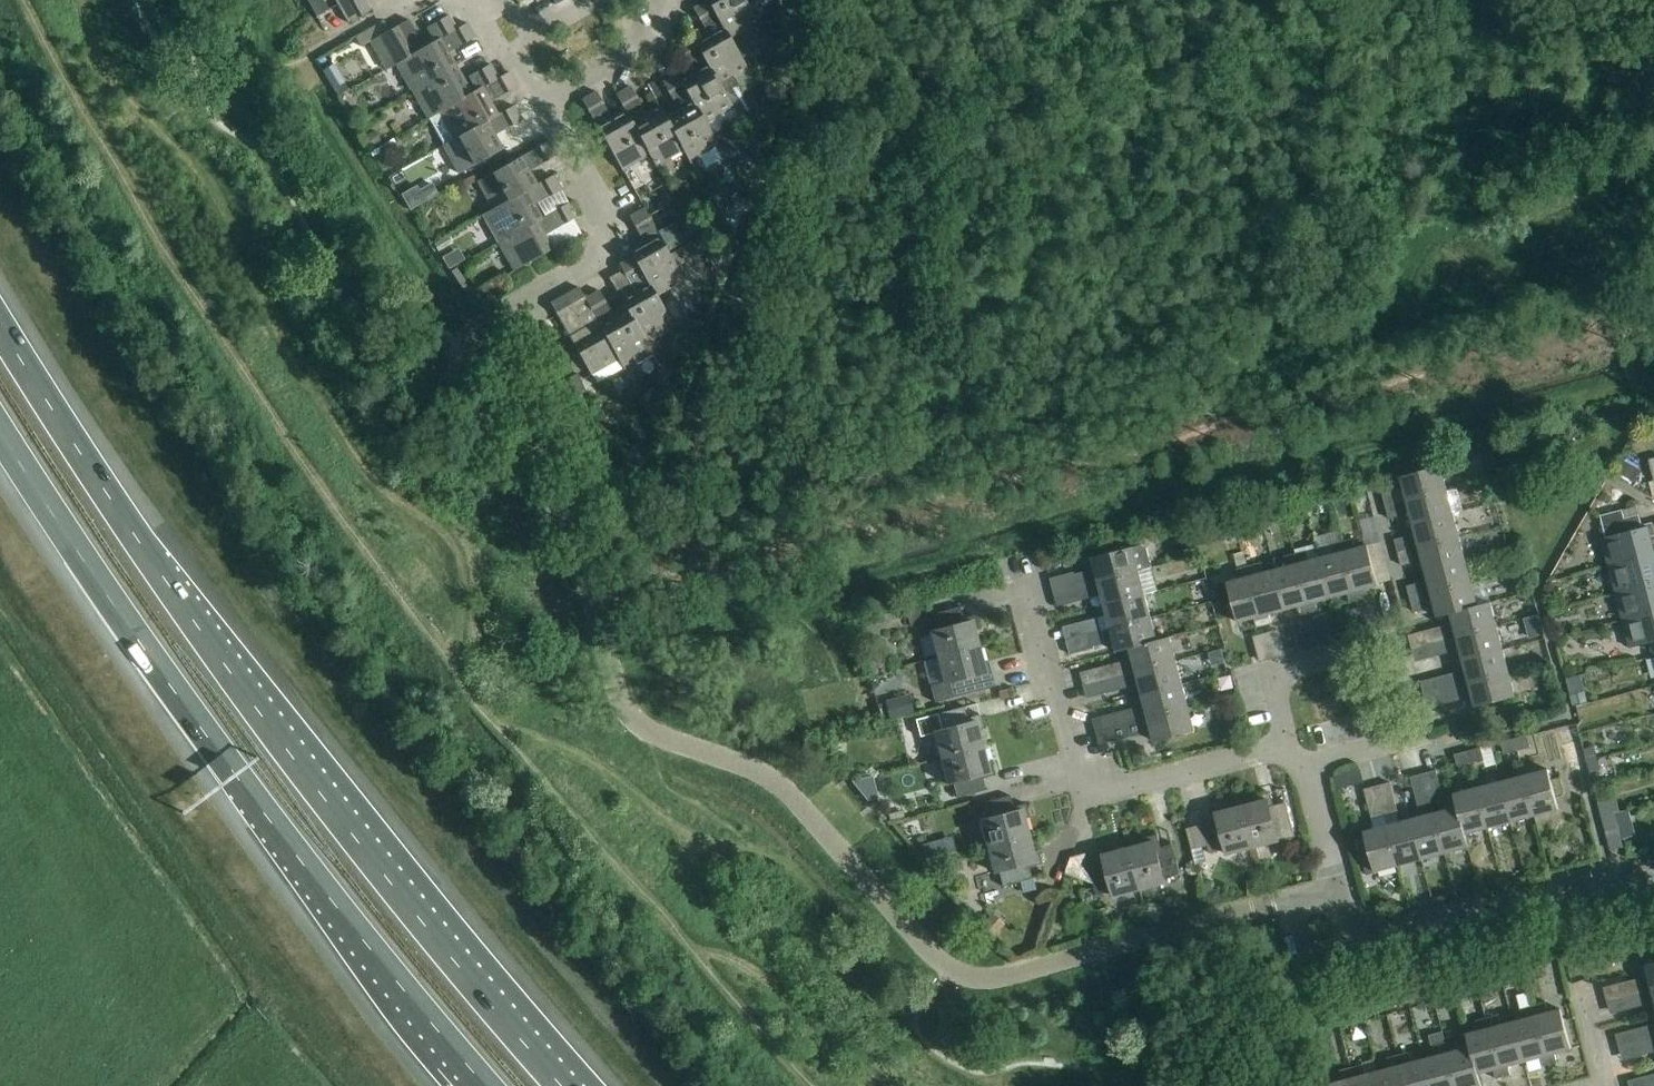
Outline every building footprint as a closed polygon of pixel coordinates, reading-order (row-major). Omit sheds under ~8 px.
[(308,2),(317,18),(329,11),(323,0),(312,0),(308,2)] [(348,25),(370,12),(363,0),(358,0),(354,2),(353,0),(334,0),(348,25)] [(708,2),(721,24),(720,24),(726,35),(727,34),(730,40),(758,24),(746,3),(745,3),(744,0),(712,0),(708,2)] [(708,35),(695,43),(699,50),(721,88),(749,72),(730,40),(727,34),(726,35),(720,24),(721,24),(708,2),(694,10),(708,35)] [(457,31),(456,31),(449,17),(427,29),(434,43),(435,44),(457,31)] [(387,71),(397,65),(425,49),(424,49),(409,21),(370,43),(387,71)] [(397,65),(413,93),(457,68),(449,54),(475,39),(467,25),(456,31),(457,31),(435,44),(434,43),(424,49),(425,49),(397,65)] [(692,72),(679,80),(682,86),(705,125),(706,124),(733,109),(721,88),(699,50),(695,43),(692,39),(678,47),(692,72)] [(498,80),(490,66),(468,78),(476,92),(476,93),(498,80)] [(428,120),(439,114),(466,98),(466,97),(472,94),(457,68),(413,93),(428,120)] [(439,114),(454,141),(492,120),(492,119),(499,116),(491,102),(517,88),(509,74),(498,80),(476,93),(476,92),(472,94),(466,97),(466,98),(439,114)] [(676,108),(664,115),(669,123),(668,123),(683,151),(683,152),(689,162),(718,146),(706,124),(705,125),(682,86),(679,80),(677,76),(663,84),(676,108)] [(344,84),(334,91),(338,97),(348,91),(344,84)] [(616,96),(624,111),(628,118),(629,118),(635,128),(634,128),(650,156),(649,156),(655,167),(683,152),(683,151),(668,123),(669,123),(664,115),(658,103),(643,111),(630,88),(616,96)] [(628,118),(624,111),(610,118),(596,93),(582,101),(622,172),(649,156),(650,156),(634,128),(635,128),(629,118),(628,118)] [(454,141),(443,147),(459,175),(504,150),(496,136),(522,121),(514,107),(499,116),(492,119),(492,120),(454,141)] [(361,111),(351,116),(355,124),(365,118),(361,111)] [(375,131),(367,136),(373,147),(381,142),(375,131)] [(478,183),(493,210),(493,211),(532,189),(538,185),(530,172),(556,157),(548,143),(478,183)] [(483,216),(499,245),(537,223),(543,219),(535,206),(561,191),(553,177),(538,185),(532,189),(493,211),(493,210),(483,216)] [(432,184),(419,192),(425,202),(438,195),(432,184)] [(714,199),(723,216),(729,204),(723,194),(714,199)] [(537,223),(499,245),(514,272),(553,251),(545,237),(577,219),(569,204),(543,219),(537,223)] [(644,210),(629,219),(643,243),(631,251),(631,252),(630,252),(633,258),(634,259),(646,280),(645,280),(647,284),(651,291),(652,290),(656,297),(684,281),(683,280),(676,268),(669,256),(656,232),(647,216),(644,210)] [(670,225),(658,232),(669,251),(681,244),(670,225)] [(669,256),(676,268),(690,259),(683,248),(669,256)] [(632,288),(645,280),(646,280),(634,259),(633,258),(619,266),(632,288)] [(624,307),(626,310),(630,317),(647,344),(675,329),(656,297),(652,290),(651,291),(647,284),(621,299),(622,300),(620,301),(624,307)] [(585,300),(579,289),(551,305),(591,376),(618,361),(618,360),(603,332),(604,332),(600,325),(598,322),(597,322),(585,300)] [(599,292),(585,300),(597,322),(598,322),(611,314),(599,292)] [(626,310),(600,325),(604,332),(603,332),(618,360),(618,361),(624,371),(653,355),(647,344),(630,317),(626,310)] [(652,415),(658,426),(667,422),(661,411),(652,415)] [(1623,461),(1616,472),(1631,481),(1638,469),(1623,461)] [(1401,478),(1407,502),(1447,491),(1441,467),(1401,478)] [(1407,502),(1413,525),(1453,515),(1447,491),(1407,502)] [(1383,495),(1386,508),(1398,505),(1394,492),(1383,495)] [(1605,493),(1601,500),(1608,505),(1612,497),(1605,493)] [(1398,505),(1386,508),(1390,521),(1401,517),(1398,505)] [(1609,569),(1653,557),(1653,551),(1651,538),(1653,538),(1653,530),(1653,527),(1642,529),(1639,516),(1624,520),(1622,511),(1600,517),(1606,539),(1602,540),(1609,569)] [(1413,525),(1419,549),(1459,538),(1453,515),(1413,525)] [(1395,541),(1398,554),(1410,551),(1407,538),(1395,541)] [(1419,549),(1425,572),(1466,561),(1459,538),(1419,549)] [(1353,540),(1342,543),(1357,602),(1365,600),(1362,591),(1379,587),(1368,547),(1355,550),(1353,540)] [(1333,556),(1321,559),(1332,599),(1348,595),(1350,604),(1357,602),(1342,543),(1330,546),(1333,556)] [(1078,589),(1139,573),(1139,572),(1152,569),(1147,550),(1142,547),(1133,549),(1092,559),(1095,570),(1075,576),(1075,574),(1051,580),(1054,595),(1078,589)] [(1410,551),(1398,554),(1402,567),(1414,564),(1410,551)] [(1306,552),(1295,555),(1311,615),(1318,613),(1316,603),(1332,599),(1321,559),(1309,562),(1306,552)] [(1264,627),(1249,568),(1248,568),(1244,553),(1235,556),(1238,570),(1240,580),(1228,584),(1238,624),(1255,619),(1257,629),(1264,627)] [(1287,568),(1275,571),(1285,611),(1301,607),(1304,616),(1311,615),(1295,555),(1284,558),(1287,568)] [(1616,594),(1653,584),(1653,557),(1609,569),(1616,594)] [(1425,572),(1432,595),(1472,584),(1466,561),(1425,572)] [(1260,565),(1249,568),(1264,627),(1272,625),(1269,616),(1285,611),(1275,571),(1263,574),(1260,565)] [(1102,596),(1105,607),(1145,597),(1139,573),(1078,589),(1082,602),(1102,596)] [(1438,619),(1451,615),(1478,608),(1478,607),(1472,584),(1432,595),(1438,619)] [(1623,622),(1653,614),(1653,584),(1616,594),(1623,622)] [(1407,588),(1411,601),(1422,597),(1419,585),(1407,588)] [(1105,607),(1111,631),(1152,620),(1145,597),(1105,607)] [(1422,597),(1411,601),(1414,613),(1426,610),(1422,597)] [(1451,615),(1457,638),(1497,628),(1491,604),(1478,607),(1478,608),(1451,615)] [(936,656),(936,659),(979,648),(975,631),(980,630),(976,616),(962,620),(959,609),(931,616),(935,632),(930,633),(930,636),(919,639),(924,659),(936,656)] [(1305,619),(1312,644),(1341,636),(1334,611),(1305,619)] [(1653,651),(1653,614),(1623,622),(1631,649),(1652,644),(1653,651)] [(1087,622),(1090,635),(1091,636),(1102,633),(1099,619),(1087,622)] [(1117,654),(1130,650),(1158,642),(1157,642),(1152,620),(1111,631),(1117,654)] [(1258,631),(1265,657),(1293,650),(1286,624),(1258,631)] [(1433,631),(1436,644),(1448,641),(1444,628),(1433,631)] [(1457,638),(1463,662),(1503,651),(1497,628),(1457,638)] [(1105,645),(1102,633),(1091,636),(1090,635),(1067,641),(1071,656),(1096,650),(1095,648),(1105,645)] [(1080,674),(1084,688),(1177,663),(1170,639),(1157,642),(1158,642),(1130,650),(1133,660),(1080,674)] [(1448,641),(1436,644),(1439,657),(1451,653),(1448,641)] [(992,677),(988,663),(983,664),(979,648),(936,659),(924,662),(930,687),(935,704),(981,692),(978,680),(992,677)] [(1463,662),(1469,685),(1509,674),(1503,651),(1463,662)] [(1140,686),(1143,697),(1183,686),(1177,663),(1084,688),(1087,699),(1140,686)] [(1445,677),(1448,690),(1460,687),(1456,674),(1445,677)] [(1509,674),(1469,685),(1475,709),(1516,698),(1509,674)] [(1093,720),(1096,734),(1189,709),(1183,686),(1143,697),(1145,707),(1093,720)] [(1460,687),(1448,690),(1452,703),(1463,700),(1460,687)] [(1587,703),(1585,692),(1570,696),(1573,707),(1587,703)] [(908,697),(886,703),(890,718),(912,713),(908,697)] [(934,734),(940,760),(983,748),(978,731),(983,730),(980,716),(966,720),(963,709),(915,721),(920,738),(934,734)] [(1189,709),(1096,734),(1100,746),(1152,732),(1155,743),(1195,733),(1189,709)] [(1527,737),(1514,740),(1518,752),(1531,749),(1527,737)] [(1518,752),(1514,740),(1502,744),(1505,755),(1518,752)] [(1131,749),(1135,766),(1149,763),(1144,746),(1131,749)] [(1598,761),(1594,747),(1583,750),(1587,764),(1598,761)] [(983,748),(940,760),(947,785),(952,783),(956,799),(985,792),(982,780),(996,777),(992,763),(987,764),(983,748)] [(1481,749),(1468,753),(1471,764),(1484,761),(1481,749)] [(1471,764),(1468,753),(1455,756),(1458,768),(1471,764)] [(1601,771),(1598,761),(1587,764),(1590,774),(1601,771)] [(1364,782),(1360,769),(1347,773),(1351,786),(1364,782)] [(1548,771),(1524,777),(1535,817),(1559,811),(1548,771)] [(1437,772),(1424,775),(1432,805),(1445,802),(1437,772)] [(1432,805),(1424,775),(1411,778),(1419,809),(1432,805)] [(1524,777),(1501,783),(1511,823),(1535,817),(1524,777)] [(1501,783),(1478,789),(1488,829),(1511,823),(1501,783)] [(1390,784),(1377,787),(1385,818),(1398,814),(1390,784)] [(1385,818),(1377,787),(1365,791),(1373,821),(1385,818)] [(1454,795),(1457,808),(1458,808),(1465,836),(1465,835),(1488,829),(1478,789),(1454,795)] [(1258,803),(1242,807),(1253,849),(1295,839),(1286,805),(1274,808),(1271,794),(1257,798),(1258,803)] [(985,821),(979,822),(986,849),(1029,837),(1024,820),(1029,819),(1026,805),(1012,809),(1009,797),(981,805),(985,821)] [(1623,847),(1614,813),(1619,812),(1616,799),(1598,804),(1611,850),(1623,847)] [(1253,849),(1242,807),(1225,811),(1224,806),(1210,810),(1214,824),(1203,827),(1210,855),(1226,851),(1227,856),(1253,849)] [(1457,808),(1434,814),(1445,855),(1469,848),(1465,835),(1465,836),(1458,808),(1457,808)] [(1434,814),(1411,821),(1422,861),(1445,855),(1434,814)] [(1411,821),(1388,827),(1398,867),(1422,861),(1411,821)] [(1398,867),(1388,827),(1364,833),(1375,873),(1398,867)] [(1145,845),(1129,849),(1139,892),(1166,885),(1164,879),(1180,875),(1173,847),(1161,850),(1158,836),(1144,840),(1145,845)] [(1029,837),(986,849),(993,873),(998,872),(1002,888),(1019,883),(1031,880),(1028,869),(1042,865),(1038,852),(1033,853),(1029,837)] [(1366,846),(1365,839),(1357,840),(1359,849),(1366,846)] [(922,845),(926,860),(941,856),(937,841),(922,845)] [(1139,892),(1129,849),(1112,853),(1111,848),(1098,852),(1101,866),(1090,869),(1097,897),(1113,893),(1114,898),(1139,892)] [(1203,848),(1192,851),(1196,866),(1206,863),(1203,848)] [(1031,880),(1019,883),(1022,894),(1035,891),(1032,880),(1031,880)] [(1206,893),(1208,907),(1222,904),(1220,891),(1206,893)] [(981,927),(992,937),(1001,926),(990,917),(981,927)] [(1652,991),(1653,991),(1653,964),(1645,967),(1652,991)] [(1628,983),(1631,996),(1643,993),(1639,980),(1628,983)] [(1643,993),(1631,996),(1634,1009),(1646,1006),(1643,993)] [(1545,1004),(1534,1007),(1549,1066),(1557,1064),(1555,1055),(1571,1051),(1561,1010),(1548,1014),(1545,1004)] [(1526,1020),(1514,1023),(1524,1063),(1540,1059),(1543,1068),(1549,1066),(1534,1007),(1523,1010),(1526,1020)] [(1499,1016),(1487,1019),(1503,1078),(1511,1076),(1508,1067),(1524,1063),(1514,1023),(1501,1026),(1499,1016)] [(1466,1035),(1470,1048),(1478,1075),(1494,1071),(1496,1080),(1503,1078),(1487,1019),(1476,1022),(1479,1032),(1466,1035)] [(1643,1043),(1653,1040),(1653,1036),(1652,1026),(1640,1030),(1643,1043)] [(1643,1043),(1647,1055),(1653,1054),(1653,1040),(1643,1043)] [(1444,1044),(1455,1085),(1481,1085),(1478,1075),(1470,1048),(1458,1051),(1456,1041),(1444,1044)] [(1423,1061),(1430,1085),(1455,1085),(1444,1044),(1434,1047),(1436,1057),(1423,1061)] [(1397,1057),(1405,1085),(1430,1085),(1423,1061),(1412,1063),(1409,1054),(1397,1057)] [(1376,1073),(1380,1085),(1405,1085),(1397,1057),(1387,1059),(1389,1069),(1376,1073)] [(1351,1069),(1356,1085),(1380,1085),(1376,1073),(1365,1076),(1363,1066),(1351,1069)] [(1351,1069),(1340,1072),(1343,1082),(1330,1085),(1331,1085),(1356,1085),(1351,1069)]
